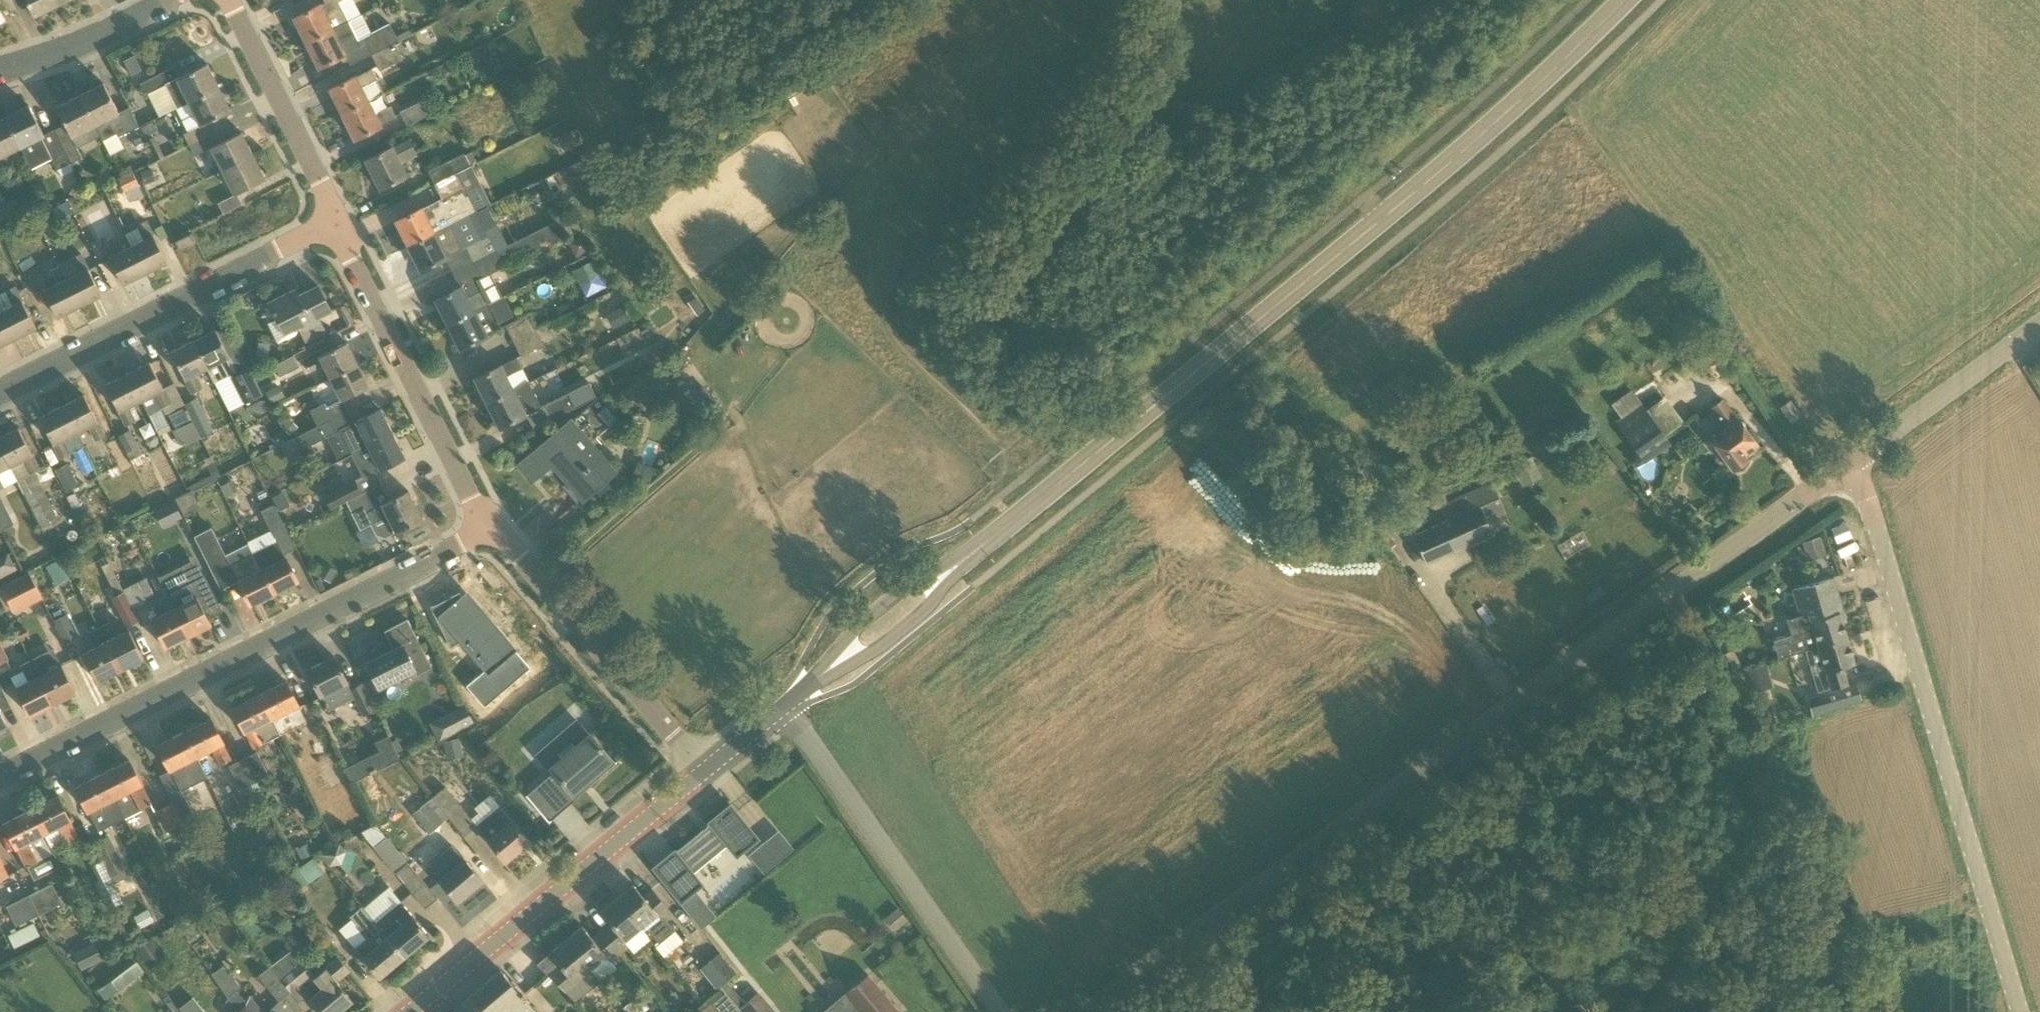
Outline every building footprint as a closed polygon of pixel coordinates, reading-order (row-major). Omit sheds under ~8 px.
[(58,0),(27,0),(35,16),(59,3),(58,0)] [(348,21),(339,1),(341,0),(323,0),(325,3),(322,5),(321,3),(294,17),(306,42),(349,21),(348,21)] [(371,54),(412,33),(410,29),(396,36),(390,24),(371,33),(362,14),(348,21),(349,21),(306,42),(319,67),(346,55),(345,54),(366,44),(371,54)] [(412,33),(371,54),(380,70),(403,58),(402,56),(419,48),(418,47),(426,43),(420,30),(412,34),(412,33)] [(189,103),(219,87),(207,63),(179,77),(174,67),(141,83),(147,94),(166,85),(178,109),(189,103)] [(384,93),(377,80),(378,80),(372,69),(357,77),(356,76),(330,89),(342,114),(369,100),(384,93)] [(136,89),(133,82),(120,88),(126,100),(134,97),(136,89)] [(130,107),(118,113),(104,83),(81,95),(104,140),(117,132),(119,136),(140,126),(130,107)] [(189,144),(208,136),(203,124),(231,110),(219,87),(189,103),(201,125),(183,134),(189,144)] [(103,140),(104,140),(81,95),(57,107),(66,124),(54,130),(63,149),(70,163),(71,163),(81,157),(76,147),(101,135),(103,140)] [(407,125),(436,111),(430,99),(423,103),(422,101),(400,112),(407,125)] [(369,100),(342,114),(355,139),(381,126),(381,125),(397,117),(392,107),(376,115),(369,100)] [(70,163),(63,149),(54,130),(44,135),(29,105),(7,116),(22,147),(21,147),(32,168),(51,158),(53,163),(61,177),(75,170),(71,163),(70,163)] [(12,159),(9,153),(21,147),(22,147),(7,116),(0,120),(0,165),(12,159)] [(153,133),(158,130),(153,121),(141,127),(159,159),(165,156),(170,153),(167,147),(162,150),(153,133)] [(567,149),(577,144),(571,131),(561,136),(567,149)] [(242,132),(214,147),(212,147),(223,171),(254,156),(242,132)] [(213,146),(208,136),(189,144),(194,155),(211,147),(213,146)] [(146,146),(141,137),(134,141),(139,150),(146,146)] [(393,146),(365,160),(380,189),(408,175),(401,161),(416,153),(409,140),(394,147),(393,146)] [(435,183),(480,160),(476,152),(474,153),(472,151),(465,155),(465,153),(429,171),(435,183)] [(213,191),(219,203),(224,213),(243,204),(237,193),(265,179),(254,156),(223,171),(230,183),(213,191)] [(408,245),(450,224),(477,211),(458,172),(480,161),(480,160),(435,183),(443,199),(423,208),(423,207),(396,221),(408,245)] [(145,184),(155,181),(152,168),(141,171),(145,184)] [(119,178),(126,194),(141,187),(134,171),(119,178)] [(73,212),(67,201),(52,208),(58,219),(73,212)] [(530,256),(571,235),(562,218),(535,232),(512,243),(507,246),(500,249),(497,251),(496,249),(473,261),(481,277),(504,266),(523,257),(523,258),(525,261),(531,258),(530,256)] [(131,246),(145,273),(167,262),(147,220),(138,225),(145,239),(131,246)] [(473,261),(496,249),(486,228),(483,223),(465,232),(466,235),(458,239),(450,224),(408,245),(421,271),(466,248),(473,261)] [(192,233),(176,241),(181,251),(196,243),(192,233)] [(145,273),(131,246),(118,253),(111,238),(102,242),(123,284),(145,273)] [(66,279),(80,305),(102,294),(81,253),(72,258),(80,272),(66,279)] [(582,266),(591,283),(603,277),(594,260),(582,266)] [(80,305),(66,279),(52,285),(45,271),(37,275),(58,316),(80,305)] [(489,302),(478,279),(459,288),(459,287),(435,299),(448,324),(489,302)] [(300,325),(308,340),(325,331),(318,317),(331,311),(319,285),(289,301),(285,294),(269,302),(276,318),(268,322),(278,343),(295,335),(300,325)] [(16,287),(7,291),(13,303),(0,310),(14,338),(36,327),(16,287)] [(498,317),(497,317),(489,302),(448,324),(460,349),(488,336),(487,335),(503,327),(498,317)] [(624,306),(613,311),(620,326),(631,321),(624,306)] [(0,310),(0,345),(14,338),(0,310)] [(535,328),(532,320),(529,314),(506,325),(513,340),(535,328)] [(544,344),(537,329),(535,328),(513,340),(521,356),(544,344)] [(241,351),(231,357),(216,329),(195,340),(207,366),(207,367),(214,381),(231,373),(233,376),(231,377),(244,403),(263,393),(241,351)] [(193,373),(207,367),(207,366),(195,340),(172,351),(192,392),(201,388),(193,373)] [(1703,360),(1724,350),(1719,341),(1699,351),(1703,360)] [(331,378),(358,364),(347,342),(306,363),(310,371),(324,364),(331,378)] [(652,367),(667,360),(660,346),(646,353),(652,367)] [(275,365),(280,376),(300,366),(294,355),(275,365)] [(529,380),(523,368),(518,358),(502,365),(502,364),(475,378),(487,402),(529,380)] [(128,373),(142,400),(154,394),(162,408),(171,403),(150,362),(128,373)] [(318,426),(330,420),(347,411),(341,400),(369,386),(358,364),(331,378),(338,391),(323,398),(325,402),(310,410),(318,426)] [(631,385),(639,400),(672,383),(665,369),(631,385)] [(128,407),(142,400),(128,373),(106,384),(127,425),(135,422),(128,407)] [(527,415),(542,407),(536,396),(529,380),(487,402),(500,428),(527,415)] [(577,389),(568,393),(576,407),(596,396),(589,383),(577,389)] [(283,399),(277,386),(265,392),(272,405),(283,399)] [(545,405),(552,419),(576,407),(568,393),(545,405)] [(63,406),(76,433),(90,426),(97,441),(105,437),(85,395),(63,406)] [(616,472),(591,443),(620,418),(601,396),(572,420),(519,465),(532,481),(555,461),(586,497),(616,472)] [(185,403),(193,421),(202,438),(214,432),(197,397),(185,403)] [(1709,436),(1708,437),(1732,469),(1747,458),(1745,455),(1758,445),(1723,398),(1710,407),(1713,410),(1697,421),(1709,436)] [(1789,400),(1781,406),(1791,421),(1800,415),(1789,400)] [(1670,443),(1659,427),(1641,402),(1615,420),(1644,461),(1670,443)] [(62,440),(76,433),(63,406),(41,417),(61,458),(69,454),(62,440)] [(352,453),(393,433),(381,409),(355,421),(356,422),(341,430),(352,453)] [(281,426),(291,435),(299,426),(289,417),(281,426)] [(312,445),(337,432),(330,420),(318,426),(294,437),(304,457),(316,452),(312,445)] [(185,446),(202,438),(193,421),(173,431),(179,442),(185,446)] [(25,492),(42,483),(36,472),(40,470),(19,428),(0,437),(0,443),(11,465),(24,458),(32,474),(19,480),(25,492)] [(143,453),(130,429),(118,435),(131,460),(135,467),(148,460),(144,453),(143,453)] [(271,437),(276,446),(285,442),(281,432),(271,437)] [(359,466),(360,466),(365,476),(380,468),(380,470),(405,457),(393,433),(352,453),(359,466)] [(149,435),(147,440),(150,445),(155,446),(159,442),(159,437),(154,434),(149,435)] [(11,465),(0,443),(0,471),(11,465)] [(1533,455),(1513,465),(1523,487),(1543,477),(1533,455)] [(55,470),(67,492),(80,486),(68,463),(55,470)] [(238,491),(233,480),(222,485),(227,497),(238,491)] [(346,501),(361,493),(354,481),(325,496),(331,509),(347,501),(346,501)] [(347,501),(352,512),(361,529),(371,524),(376,535),(385,537),(423,518),(409,491),(391,500),(382,482),(361,493),(346,501),(347,501)] [(1487,520),(1506,512),(1493,482),(1439,505),(1446,521),(1413,535),(1426,563),(1493,534),(1487,520)] [(192,503),(187,492),(176,498),(181,508),(192,503)] [(2,530),(6,528),(15,523),(0,494),(0,526),(2,530)] [(47,494),(31,502),(45,530),(59,523),(57,520),(60,519),(47,494)] [(271,530),(272,532),(284,525),(274,504),(273,502),(270,497),(258,504),(260,509),(261,511),(271,530)] [(183,516),(174,500),(155,509),(163,526),(183,516)] [(226,556),(227,555),(212,527),(195,536),(210,564),(226,556)] [(1807,557),(1825,551),(1821,536),(1802,542),(1807,557)] [(285,554),(283,555),(275,541),(267,545),(253,552),(274,593),(299,581),(287,556),(286,556),(285,554)] [(250,605),(274,593),(253,552),(241,559),(237,550),(227,555),(226,556),(231,564),(239,580),(238,581),(250,605)] [(19,570),(9,552),(0,557),(0,580),(19,570)] [(109,562),(102,566),(116,595),(124,591),(123,589),(110,562),(109,562)] [(338,571),(325,563),(317,574),(330,583),(338,571)] [(28,606),(43,599),(29,572),(1,586),(10,606),(13,613),(28,606)] [(212,625),(209,619),(223,611),(204,574),(167,593),(159,576),(158,576),(167,594),(188,637),(212,625)] [(132,608),(134,610),(148,602),(146,597),(154,592),(147,577),(123,589),(124,591),(132,608)] [(1818,643),(1846,635),(1840,612),(1836,613),(1832,598),(1837,597),(1831,578),(1794,589),(1799,609),(1807,606),(1818,643)] [(461,659),(476,684),(528,643),(481,585),(437,609),(451,634),(475,623),(487,641),(461,659)] [(139,621),(134,610),(132,608),(124,591),(116,595),(112,597),(128,627),(139,621)] [(164,613),(152,620),(165,648),(188,637),(167,594),(157,599),(164,613)] [(76,637),(78,637),(66,613),(54,619),(56,623),(63,638),(66,643),(76,637)] [(432,667),(431,664),(408,619),(385,631),(394,649),(367,662),(379,687),(414,669),(417,674),(432,667)] [(110,622),(109,623),(100,627),(100,628),(107,643),(121,670),(144,658),(130,630),(118,636),(110,622)] [(121,670),(107,643),(100,628),(90,633),(97,647),(84,653),(98,682),(121,670)] [(1805,649),(1817,692),(1839,685),(1834,670),(1855,664),(1846,635),(1818,643),(1819,645),(1805,649)] [(9,659),(0,640),(0,663),(9,659)] [(1742,667),(1733,649),(1725,653),(1734,670),(1742,667)] [(32,661),(53,704),(76,692),(61,664),(49,670),(42,656),(32,661)] [(335,656),(318,664),(308,669),(329,710),(355,697),(364,714),(374,708),(362,684),(352,689),(335,656)] [(30,716),(53,704),(32,661),(22,666),(24,670),(11,676),(17,687),(30,716)] [(1766,689),(1759,666),(1744,670),(1751,693),(1766,689)] [(296,727),(306,722),(286,680),(260,694),(272,719),(288,711),(296,727)] [(1856,685),(1808,699),(1812,713),(1860,699),(1856,685)] [(280,734),(272,719),(260,694),(233,707),(253,748),(280,734)] [(474,723),(470,717),(464,705),(451,712),(460,730),(474,723)] [(0,708),(0,731),(9,726),(0,708)] [(219,766),(231,760),(211,718),(185,731),(198,756),(212,750),(219,766)] [(158,745),(170,770),(181,791),(208,777),(198,756),(185,731),(158,745)] [(549,822),(552,820),(547,815),(564,800),(565,802),(590,781),(591,782),(589,784),(590,785),(617,761),(616,760),(613,763),(613,762),(613,761),(589,734),(577,744),(567,732),(544,751),(555,764),(553,766),(552,765),(551,766),(557,773),(530,797),(527,794),(526,795),(549,822)] [(399,760),(388,736),(388,735),(376,741),(381,751),(345,769),(352,783),(399,760)] [(447,760),(464,756),(460,738),(444,741),(447,760)] [(246,757),(258,781),(270,775),(257,751),(246,757)] [(257,782),(258,781),(246,757),(229,766),(241,789),(246,786),(251,796),(261,790),(257,782)] [(125,818),(141,810),(152,805),(130,759),(102,773),(125,818)] [(76,786),(99,831),(125,818),(102,773),(76,786)] [(449,818),(456,827),(470,815),(445,786),(432,798),(449,818)] [(69,846),(80,840),(58,795),(31,809),(50,847),(67,840),(69,846)] [(188,802),(185,796),(173,802),(184,823),(196,818),(188,802)] [(430,834),(449,818),(432,798),(413,814),(430,834)] [(166,833),(184,823),(173,802),(155,811),(166,833)] [(478,824),(477,825),(506,861),(530,841),(513,820),(512,820),(499,806),(478,824)] [(54,854),(50,847),(31,809),(4,822),(27,867),(37,862),(54,854)] [(733,809),(655,872),(680,901),(679,901),(681,903),(693,892),(702,884),(693,872),(727,845),(740,860),(762,842),(733,809)] [(199,825),(196,818),(184,823),(188,831),(199,825)] [(412,891),(424,881),(418,874),(407,861),(376,823),(362,831),(374,847),(395,873),(397,872),(412,891)] [(93,843),(109,875),(114,884),(130,876),(126,868),(110,836),(109,835),(103,838),(93,843)] [(315,855),(307,840),(292,847),(299,862),(315,855)] [(330,866),(340,864),(342,864),(347,851),(344,849),(340,843),(320,854),(330,866)] [(452,846),(440,856),(430,843),(407,861),(418,874),(429,865),(439,877),(438,878),(458,901),(483,880),(464,858),(463,859),(452,846)] [(778,862),(763,844),(749,855),(764,873),(778,862)] [(9,876),(0,857),(0,880),(9,876)] [(324,872),(314,857),(284,877),(294,892),(324,872)] [(121,897),(114,884),(109,875),(95,882),(106,905),(108,908),(123,901),(121,897)] [(30,894),(40,914),(63,903),(53,883),(30,894)] [(675,930),(663,915),(670,909),(652,888),(643,895),(633,884),(616,898),(645,932),(645,931),(657,945),(675,930)] [(405,908),(399,901),(401,901),(389,887),(364,907),(405,955),(430,935),(407,907),(405,908)] [(694,894),(693,892),(681,903),(696,922),(697,921),(709,912),(694,894)] [(17,925),(40,914),(30,894),(7,906),(17,925)] [(631,943),(645,932),(616,898),(601,910),(612,925),(603,933),(619,953),(631,943)] [(349,915),(351,919),(339,928),(355,947),(354,948),(379,977),(405,955),(364,907),(363,905),(349,915)] [(41,935),(34,922),(9,934),(15,948),(41,935)] [(619,953),(603,933),(595,939),(583,925),(565,940),(600,981),(601,981),(601,982),(618,968),(611,960),(619,953)] [(135,946),(134,947),(149,968),(150,967),(166,956),(153,937),(135,946)] [(575,1001),(600,981),(565,940),(550,952),(561,967),(550,976),(575,1001)] [(97,944),(85,950),(92,965),(104,959),(97,944)] [(717,988),(728,979),(736,973),(721,954),(701,969),(717,988)] [(337,982),(351,970),(339,957),(315,977),(324,988),(310,1000),(321,1011),(338,1011),(353,1000),(337,982)] [(291,992),(299,1002),(310,993),(303,984),(315,974),(303,960),(281,978),(291,992)] [(98,989),(106,1001),(139,977),(138,976),(144,972),(137,962),(131,966),(130,965),(98,989)] [(291,992),(281,978),(271,965),(270,966),(258,976),(280,1002),(291,992)] [(536,1010),(501,969),(471,994),(486,1011),(538,1011),(536,1010)] [(861,1011),(895,1011),(898,1009),(869,975),(846,994),(857,1007),(861,1011)] [(227,997),(238,1010),(248,1002),(245,999),(237,990),(236,989),(229,995),(228,996),(227,997)] [(720,1011),(743,1011),(726,993),(713,1004),(720,1011)] [(471,994),(462,1002),(463,1003),(451,1011),(486,1011),(471,994)] [(624,1008),(627,1011),(647,1011),(650,1009),(639,995),(624,1008)] [(179,1007),(182,1011),(205,1011),(193,997),(179,1007)] [(248,1002),(238,1010),(239,1011),(255,1011),(248,1002)] [(179,1007),(176,1004),(171,1008),(174,1011),(182,1011),(179,1007)]
